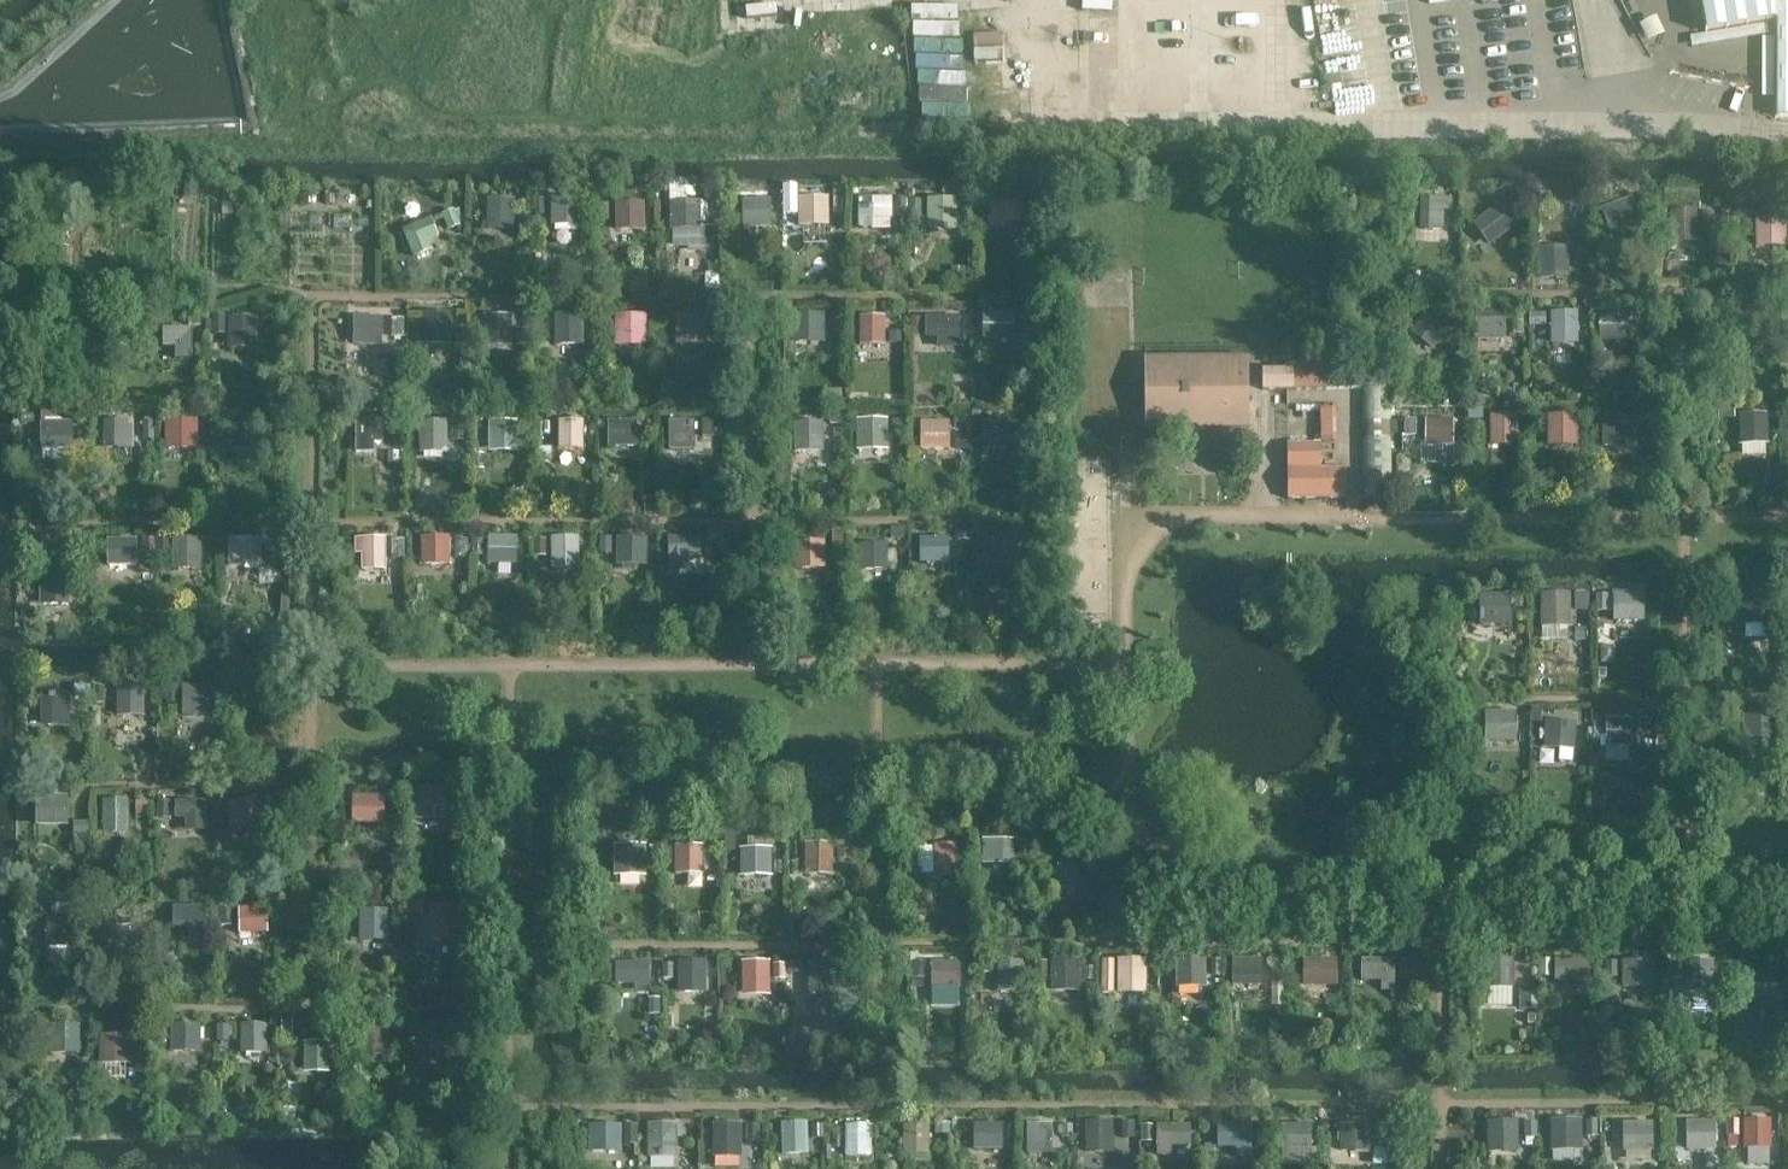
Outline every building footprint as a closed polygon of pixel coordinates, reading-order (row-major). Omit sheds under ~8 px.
[(1706,33),(1777,20),(1776,117),(1787,117),(1787,0),(1700,0),(1706,33)] [(895,228),(896,195),(860,193),(859,226),(895,228)] [(488,195),(487,228),(516,229),(517,196),(488,195)] [(1521,196),(1491,196),(1491,225),(1521,225),(1521,196)] [(1649,196),(1619,196),(1619,226),(1649,226),(1649,196)] [(837,198),(807,198),(807,228),(837,228),(837,198)] [(968,198),(938,198),(938,227),(968,228),(968,198)] [(588,199),(558,199),(558,229),(588,229),(588,199)] [(711,199),(681,199),(681,228),(711,228),(711,199)] [(1712,213),(1682,213),(1682,242),(1712,242),(1712,213)] [(1787,243),(1787,236),(1787,218),(1761,217),(1760,242),(1787,243)] [(450,223),(420,223),(420,252),(450,252),(450,223)] [(1571,245),(1549,246),(1550,276),(1572,275),(1571,245)] [(426,335),(453,335),(453,309),(425,310),(426,335)] [(1430,310),(1412,334),(1436,351),(1453,327),(1430,310)] [(586,342),(587,314),(558,312),(557,340),(586,342)] [(709,339),(709,312),(681,313),(681,340),(709,339)] [(925,314),(925,340),(961,340),(960,314),(925,314)] [(1586,316),(1556,316),(1556,346),(1586,346),(1586,316)] [(1029,318),(1000,318),(1000,348),(1029,348),(1029,318)] [(653,319),(624,319),(624,348),(653,348),(653,319)] [(901,319),(871,319),(871,348),(901,348),(901,319)] [(391,320),(362,320),(362,350),(391,350),(391,320)] [(523,320),(494,320),(494,349),(523,349),(523,320)] [(267,321),(237,321),(237,351),(267,351),(267,321)] [(165,327),(166,357),(195,356),(194,327),(165,327)] [(1250,430),(1250,357),(1147,358),(1147,430),(1250,430)] [(1293,388),(1293,369),(1262,370),(1262,388),(1293,388)] [(1337,405),(1322,406),(1324,440),(1339,439),(1337,405)] [(1775,409),(1745,409),(1745,438),(1775,438),(1775,409)] [(1523,412),(1494,412),(1494,442),(1523,442),(1523,412)] [(1645,412),(1615,412),(1615,441),(1645,441),(1645,412)] [(1580,443),(1579,413),(1549,414),(1550,444),(1580,443)] [(1457,460),(1458,417),(1427,416),(1425,459),(1457,460)] [(359,447),(380,448),(381,419),(361,418),(359,447)] [(860,454),(888,455),(889,419),(861,418),(860,454)] [(76,447),(77,419),(45,419),(44,446),(76,447)] [(200,444),(199,419),(169,420),(170,445),(200,444)] [(491,450),(523,450),(523,419),(491,419),(491,450)] [(706,419),(677,419),(677,448),(706,448),(706,419)] [(834,419),(804,419),(804,449),(834,449),(834,419)] [(960,419),(930,419),(930,449),(960,449),(960,419)] [(265,420),(236,420),(236,449),(265,449),(265,420)] [(454,420),(425,420),(425,449),(454,449),(454,420)] [(598,420),(568,420),(568,450),(598,450),(598,420)] [(152,421),(122,421),(122,450),(152,450),(152,421)] [(1341,498),(1341,469),(1293,470),(1283,470),(1283,499),(1341,498)] [(423,532),(422,562),(452,563),(453,534),(423,532)] [(671,561),(704,560),(703,533),(671,534),(671,561)] [(552,534),(553,566),(582,566),(581,534),(552,534)] [(204,535),(177,536),(177,567),(205,566),(204,535)] [(951,559),(951,537),(923,536),(923,558),(951,559)] [(1028,542),(999,542),(999,572),(1028,572),(1028,542)] [(267,543),(237,543),(237,573),(267,573),(267,543)] [(398,543),(368,543),(368,572),(398,572),(398,543)] [(530,543),(500,543),(500,572),(530,572),(530,543)] [(652,543),(622,543),(622,573),(652,573),(652,543)] [(904,543),(874,543),(874,572),(904,572),(904,543)] [(149,544),(120,544),(120,574),(149,574),(149,544)] [(81,572),(52,572),(52,602),(81,602),(81,572)] [(1544,624),(1573,624),(1572,590),(1544,590),(1544,624)] [(1777,595),(1747,595),(1747,625),(1777,625),(1777,595)] [(1519,596),(1489,596),(1489,626),(1519,625),(1519,596)] [(1654,596),(1624,596),(1624,625),(1654,625),(1654,596)] [(116,713),(146,714),(148,686),(118,685),(116,713)] [(79,687),(46,687),(46,709),(79,709),(79,687)] [(215,687),(182,687),(182,710),(215,710),(215,687)] [(1548,747),(1563,747),(1563,758),(1578,758),(1577,719),(1548,720),(1548,747)] [(1641,721),(1611,721),(1611,751),(1641,751),(1641,721)] [(1526,722),(1496,722),(1496,752),(1526,752),(1526,722)] [(421,786),(421,822),(450,822),(450,786),(421,786)] [(106,797),(105,831),(131,832),(132,798),(106,797)] [(232,797),(231,828),(263,829),(264,798),(232,797)] [(210,808),(180,808),(180,838),(210,838),(210,808)] [(392,808),(362,808),(362,837),(392,837),(392,808)] [(82,810),(52,810),(52,840),(82,840),(82,810)] [(835,871),(834,844),(809,845),(810,871),(835,871)] [(651,848),(621,848),(621,877),(651,877),(651,848)] [(778,848),(748,848),(748,878),(778,878),(778,848)] [(972,849),(942,849),(942,878),(972,878),(972,849)] [(679,852),(680,871),(707,870),(706,851),(679,852)] [(1102,882),(1084,859),(1060,877),(1078,900),(1102,882)] [(361,906),(359,938),(391,939),(392,907),(361,906)] [(464,911),(434,911),(434,941),(464,941),(464,911)] [(155,912),(125,912),(125,941),(155,941),(155,912)] [(274,912),(244,912),(244,942),(274,942),(274,912)] [(1264,958),(1235,958),(1235,988),(1264,988),(1264,958)] [(1558,985),(1591,985),(1591,959),(1558,958),(1558,985)] [(744,959),(744,993),(773,993),(772,959),(744,959)] [(933,959),(933,983),(963,984),(964,960),(933,959)] [(1308,959),(1309,983),(1339,982),(1339,959),(1308,959)] [(1516,959),(1486,959),(1486,989),(1516,989),(1516,959)] [(1652,960),(1622,960),(1622,990),(1652,990),(1652,960)] [(1055,961),(1055,987),(1082,987),(1082,961),(1055,961)] [(1024,962),(995,962),(995,992),(1024,992),(1024,962)] [(837,963),(808,963),(808,992),(837,992),(837,963)] [(1394,963),(1365,963),(1365,993),(1394,993),(1394,963)] [(720,965),(690,965),(690,994),(720,994),(720,965)] [(1153,970),(1124,970),(1124,1000),(1153,1000),(1153,970)] [(936,1000),(960,1001),(961,986),(936,985),(936,1000)] [(270,1051),(271,1021),(243,1020),(242,1050),(270,1051)] [(387,1028),(367,1034),(373,1054),(393,1047),(387,1028)] [(465,1030),(436,1030),(436,1060),(465,1060),(465,1030)] [(92,1031),(63,1031),(63,1060),(92,1060),(92,1031)] [(202,1031),(172,1031),(172,1061),(202,1061),(202,1031)] [(101,1060),(134,1061),(135,1034),(103,1032),(101,1060)] [(336,1048),(307,1048),(307,1077),(336,1077),(336,1048)] [(131,1063),(106,1063),(106,1075),(132,1074),(131,1063)] [(1747,1160),(1772,1161),(1774,1118),(1748,1117),(1747,1160)] [(809,1152),(810,1121),(785,1120),(783,1151),(809,1152)] [(1653,1140),(1654,1121),(1628,1120),(1627,1139),(1653,1140)] [(679,1155),(678,1122),(651,1122),(651,1155),(679,1155)] [(1115,1122),(1085,1122),(1085,1151),(1115,1151),(1115,1122)] [(1193,1123),(1159,1122),(1158,1144),(1193,1145),(1193,1123)] [(1002,1124),(973,1124),(973,1153),(1002,1153),(1002,1124)] [(1370,1124),(1340,1124),(1340,1154),(1370,1154),(1370,1124)] [(1251,1126),(1221,1126),(1221,1156),(1251,1156),(1251,1126)] [(1724,1135),(1694,1135),(1694,1165),(1724,1165),(1724,1135)] [(752,1136),(722,1136),(722,1166),(752,1166),(752,1136)] [(882,1136),(852,1136),(852,1166),(882,1166),(882,1136)] [(1594,1136),(1565,1136),(1565,1165),(1594,1165),(1594,1136)] [(629,1137),(599,1137),(599,1167),(629,1167),(629,1137)]
